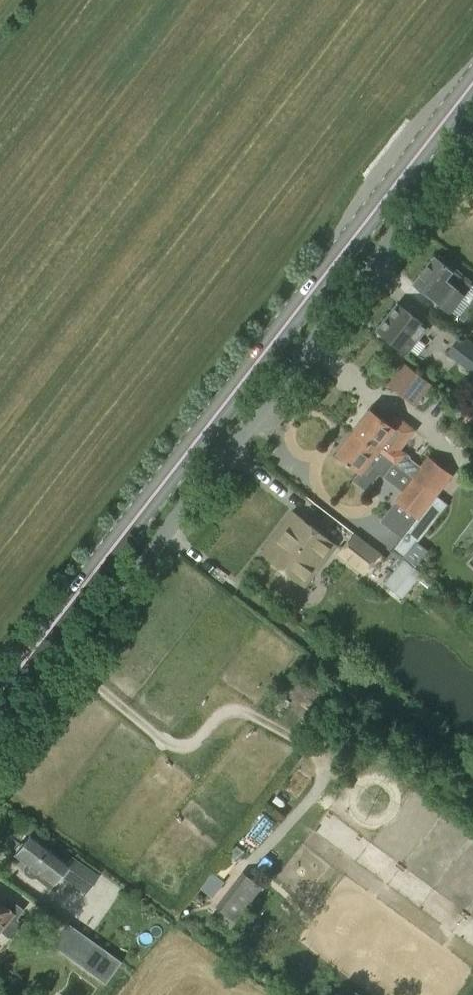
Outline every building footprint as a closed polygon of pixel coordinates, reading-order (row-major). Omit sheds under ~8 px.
[(434,257),(414,284),(451,312),(471,285),(434,257)] [(399,303),(378,330),(408,353),(428,326),(399,303)] [(447,352),(472,372),(472,345),(460,335),(447,352)] [(388,384),(408,398),(423,378),(404,363),(388,384)] [(359,421),(361,423),(354,432),(395,462),(415,478),(436,494),(437,493),(452,474),(429,457),(421,467),(402,453),(403,451),(400,449),(414,429),(395,415),(389,423),(371,410),(370,411),(367,410),(359,421)] [(384,477),(395,462),(354,432),(347,441),(345,439),(336,450),(339,452),(337,454),(339,455),(337,458),(346,465),(348,463),(350,465),(351,464),(360,472),(353,480),(366,490),(380,473),(384,477)] [(408,489),(397,502),(418,518),(436,494),(415,478),(408,489)] [(285,529),(265,555),(294,578),(307,560),(317,568),(336,544),(296,512),(284,528),(285,529)] [(364,573),(379,553),(354,533),(339,553),(364,573)] [(405,535),(395,548),(406,557),(416,544),(405,535)] [(397,566),(404,557),(393,549),(386,557),(397,566)] [(406,557),(386,580),(403,595),(424,572),(406,557)] [(15,849),(15,853),(14,855),(26,864),(23,868),(23,873),(31,879),(36,878),(49,888),(60,874),(86,892),(98,875),(71,857),(68,862),(31,833),(23,843),(20,843),(15,849)] [(242,872),(217,906),(236,920),(262,886),(242,872)] [(16,919),(17,917),(0,905),(0,932),(7,937),(12,937),(20,926),(19,921),(16,919)] [(67,921),(54,939),(90,964),(102,946),(67,921)]
